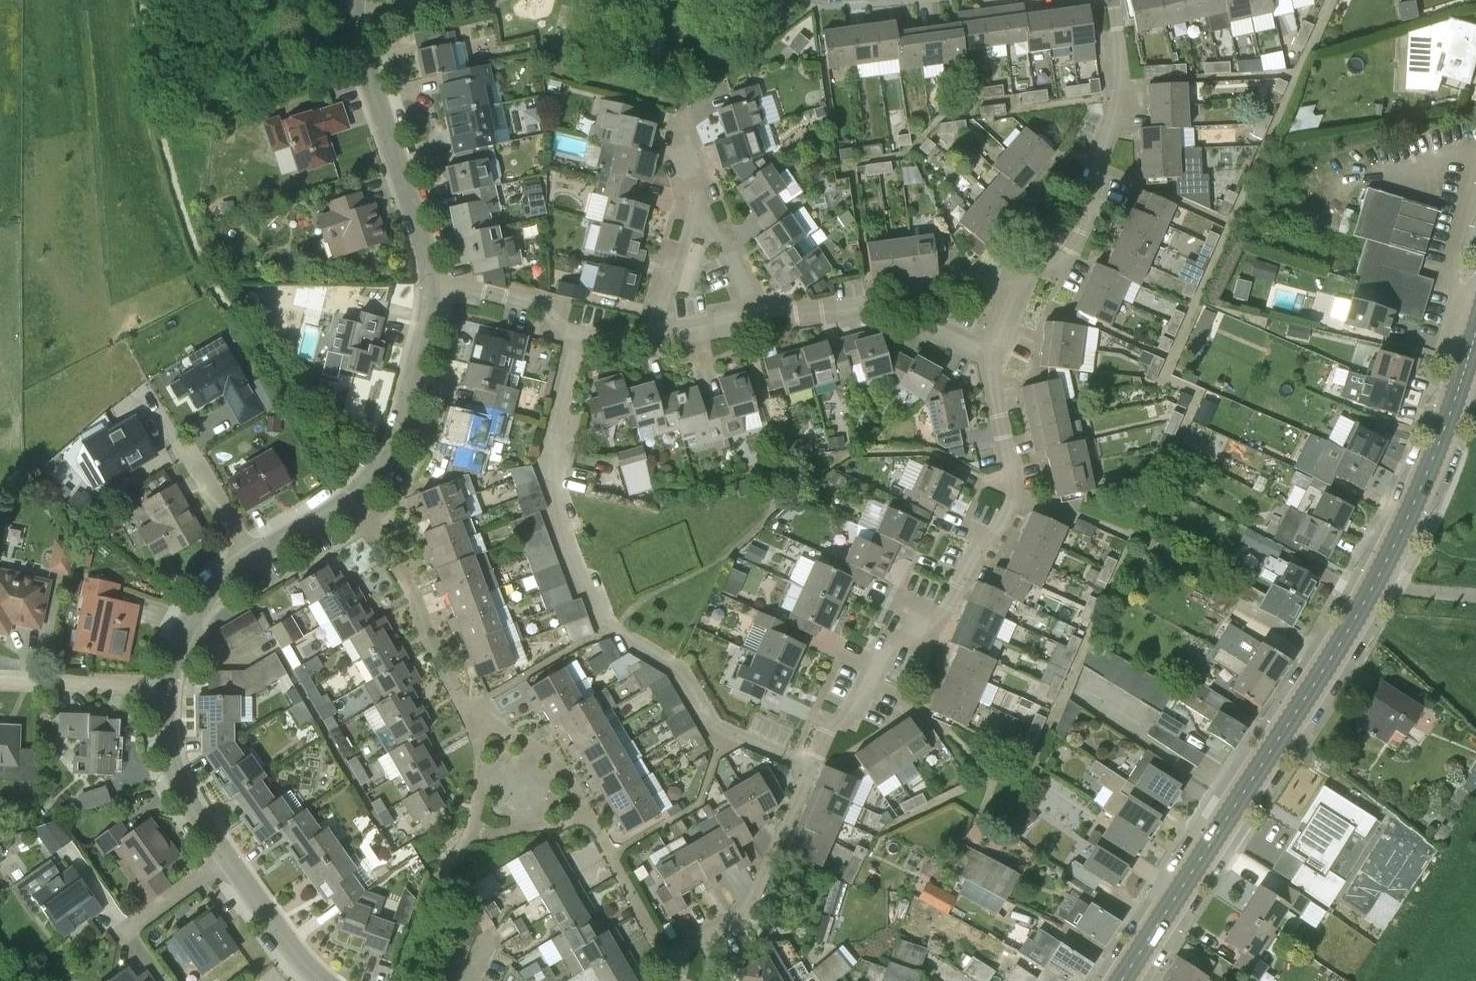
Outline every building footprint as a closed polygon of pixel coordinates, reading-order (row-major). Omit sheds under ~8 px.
[(1164,27),(1157,0),(1128,0),(1136,33),(1164,27)] [(1185,22),(1180,0),(1157,0),(1164,27),(1185,22)] [(1206,18),(1202,0),(1180,0),(1185,22),(1206,18)] [(1206,18),(1226,14),(1225,12),(1226,12),(1224,0),(1202,0),(1206,18)] [(1250,19),(1246,0),(1224,0),(1226,12),(1225,12),(1226,14),(1228,24),(1250,19)] [(1270,4),(1269,4),(1268,0),(1246,0),(1250,19),(1273,14),(1270,4)] [(1417,0),(1399,4),(1402,21),(1420,18),(1417,0)] [(1027,43),(1023,16),(1024,16),(1023,5),(1000,8),(1005,46),(1026,43),(1027,43)] [(1071,47),(1073,47),(1093,44),(1088,7),(1066,10),(1071,47)] [(984,49),(1005,46),(1000,8),(979,11),(984,49)] [(1050,50),(1071,47),(1066,10),(1045,13),(1050,50)] [(961,52),(964,51),(984,49),(979,11),(956,14),(958,25),(961,52)] [(1026,43),(1027,54),(1050,50),(1045,13),(1024,16),(1023,16),(1027,43),(1026,43)] [(1421,86),(1438,91),(1442,76),(1470,84),(1475,64),(1475,57),(1473,56),(1475,47),(1475,27),(1450,19),(1449,23),(1424,30),(1419,47),(1424,49),(1421,86)] [(1298,33),(1308,37),(1313,25),(1304,21),(1298,33)] [(898,61),(895,34),(896,34),(894,22),(872,26),(877,63),(897,61),(898,61)] [(937,28),(942,65),(965,62),(964,51),(961,52),(958,25),(937,28)] [(855,66),(877,63),(872,26),(850,28),(855,66)] [(827,70),(855,66),(850,28),(822,32),(827,70)] [(921,68),(942,65),(937,28),(916,31),(921,68)] [(895,34),(898,61),(897,61),(899,71),(921,68),(916,31),(896,34),(895,34)] [(417,52),(422,78),(440,75),(455,71),(449,46),(455,45),(452,32),(427,37),(429,49),(417,52)] [(799,32),(788,47),(798,56),(809,41),(799,32)] [(1302,49),(1308,37),(1298,33),(1293,44),(1302,49)] [(1260,61),(1260,72),(1284,70),(1280,52),(1259,57),(1260,61)] [(528,58),(524,65),(534,71),(538,65),(528,58)] [(1237,73),(1260,72),(1260,61),(1237,62),(1237,73)] [(1216,63),(1216,74),(1230,73),(1229,62),(1216,63)] [(1204,74),(1216,74),(1216,63),(1203,63),(1204,74)] [(441,88),(447,115),(487,106),(483,87),(492,85),(488,64),(455,71),(440,75),(440,76),(448,75),(450,86),(441,88)] [(1172,66),(1173,76),(1186,75),(1185,65),(1172,66)] [(1144,78),(1158,77),(1158,66),(1143,67),(1144,78)] [(1164,77),(1173,76),(1172,66),(1158,66),(1158,77),(1164,77)] [(560,82),(550,79),(547,93),(557,95),(560,82)] [(1089,84),(1090,95),(1100,94),(1098,79),(1088,80),(1089,84)] [(1272,90),(1282,95),(1287,83),(1277,79),(1273,89),(1272,90)] [(1149,108),(1187,106),(1185,83),(1148,86),(1149,108)] [(1078,97),(1090,95),(1089,84),(1076,86),(1078,97)] [(989,87),(991,98),(1003,96),(1002,85),(989,87)] [(735,106),(718,112),(726,138),(756,129),(766,126),(757,99),(761,98),(757,86),(731,95),(735,106)] [(1078,97),(1076,86),(1064,88),(1066,99),(1078,97)] [(978,100),(991,98),(989,87),(977,89),(978,100)] [(1278,102),(1282,95),(1272,90),(1273,89),(1267,89),(1267,103),(1278,102)] [(1034,92),(1035,103),(1048,101),(1046,91),(1034,92)] [(1022,105),(1035,103),(1034,92),(1021,94),(1022,105)] [(587,138),(602,142),(646,153),(653,126),(626,119),(628,107),(609,103),(601,100),(594,125),(590,124),(587,138)] [(950,103),(951,114),(964,112),(962,102),(950,103)] [(939,116),(951,114),(950,103),(937,105),(939,116)] [(992,106),(993,117),(1006,115),(1004,104),(992,106)] [(1315,130),(1323,115),(1314,117),(1311,113),(1314,105),(1298,108),(1287,135),(1315,130)] [(297,173),(315,167),(334,161),(324,130),(346,123),(340,106),(318,113),(318,112),(280,124),(277,116),(261,122),(271,153),(288,147),(297,173)] [(455,154),(486,147),(486,146),(495,145),(487,106),(447,115),(455,154)] [(981,118),(993,117),(992,106),(980,107),(981,118)] [(1149,108),(1150,129),(1150,130),(1177,128),(1177,129),(1188,129),(1187,106),(1149,108)] [(812,111),(813,115),(819,118),(823,117),(821,108),(812,111)] [(1256,125),(1266,129),(1272,117),(1262,112),(1256,125)] [(951,122),(953,133),(966,131),(965,120),(951,122)] [(907,124),(909,135),(922,133),(920,122),(907,124)] [(941,135),(953,133),(951,122),(940,124),(941,135)] [(1261,141),(1266,129),(1256,125),(1251,136),(1261,141)] [(1139,129),(1140,152),(1178,150),(1177,129),(1177,128),(1150,130),(1150,129),(1139,129)] [(731,166),(743,183),(770,165),(771,164),(765,154),(764,154),(756,129),(726,138),(717,141),(725,168),(731,166)] [(1006,150),(1035,175),(1054,153),(1025,129),(1006,150)] [(910,145),(909,135),(897,136),(898,147),(910,145)] [(935,146),(927,138),(919,148),(927,156),(935,146)] [(941,150),(946,145),(940,140),(935,145),(941,150)] [(656,155),(646,153),(602,142),(595,167),(608,170),(605,183),(605,184),(633,191),(636,180),(649,183),(656,155)] [(868,146),(869,156),(882,155),(881,144),(868,146)] [(857,158),(869,156),(868,146),(856,148),(857,158)] [(463,193),(494,187),(486,147),(455,154),(457,166),(446,168),(452,196),(463,193)] [(840,160),(853,159),(851,148),(839,150),(840,160)] [(1178,150),(1140,152),(1142,180),(1173,179),(1174,194),(1207,210),(1205,176),(1201,176),(1200,149),(1178,150)] [(1006,150),(991,167),(999,173),(1021,191),(1021,190),(1035,175),(1006,150)] [(900,169),(915,167),(911,159),(899,161),(900,169)] [(877,164),(879,174),(891,173),(890,162),(877,164)] [(867,176),(879,174),(877,164),(855,167),(857,173),(866,172),(867,176)] [(758,221),(782,204),(801,192),(787,170),(778,177),(770,165),(743,183),(736,188),(758,221)] [(1021,191),(999,173),(985,189),(1015,215),(1030,198),(1021,190),(1021,191)] [(539,179),(520,183),(524,202),(543,198),(539,179)] [(606,198),(600,224),(640,235),(647,207),(630,202),(633,191),(605,184),(605,183),(597,181),(594,194),(606,198)] [(465,205),(451,208),(457,236),(490,229),(490,228),(487,214),(499,212),(494,187),(463,193),(465,205)] [(1366,239),(1354,281),(1356,282),(1351,301),(1393,313),(1421,321),(1433,281),(1417,276),(1422,257),(1437,210),(1366,188),(1352,236),(1366,239)] [(971,206),(1001,231),(1015,215),(985,189),(971,206)] [(1166,226),(1175,206),(1140,190),(1131,210),(1166,226)] [(1226,218),(1237,195),(1227,190),(1217,214),(1226,218)] [(325,244),(330,259),(384,241),(373,206),(363,209),(358,195),(326,206),(328,215),(316,219),(323,244),(325,244)] [(221,216),(234,214),(232,202),(219,204),(221,216)] [(770,261),(796,245),(805,238),(790,215),(782,204),(758,221),(765,232),(755,239),(770,261)] [(268,225),(278,214),(270,206),(259,218),(268,225)] [(961,226),(954,234),(964,242),(970,234),(986,248),(1001,231),(971,206),(958,222),(961,226)] [(1157,246),(1166,226),(1131,210),(1122,230),(1157,246)] [(613,256),(611,266),(610,268),(638,275),(642,262),(634,260),(640,235),(600,224),(593,251),(613,256)] [(500,239),(497,226),(490,228),(490,229),(457,236),(462,263),(479,260),(482,270),(476,272),(476,273),(519,263),(514,237),(500,239)] [(1148,266),(1157,246),(1122,230),(1114,250),(1148,266)] [(1203,244),(1213,248),(1219,236),(1209,231),(1203,244)] [(910,238),(915,277),(937,274),(934,253),(944,251),(943,239),(932,240),(932,235),(910,238)] [(893,279),(915,277),(910,238),(888,241),(893,279)] [(871,282),(893,279),(888,241),(866,243),(871,282)] [(1208,259),(1213,248),(1203,244),(1199,254),(1208,259)] [(796,245),(770,261),(764,266),(779,289),(797,277),(803,287),(830,269),(819,253),(816,248),(803,256),(796,245)] [(1130,280),(1129,282),(1139,286),(1148,266),(1114,250),(1105,269),(1130,280)] [(1276,266),(1254,260),(1250,277),(1271,282),(1276,266)] [(638,275),(610,268),(611,266),(600,263),(593,292),(632,302),(638,275)] [(1120,301),(1129,282),(1130,280),(1105,269),(1095,264),(1086,285),(1120,301)] [(1186,283),(1196,287),(1201,275),(1191,271),(1186,283)] [(1238,296),(1250,299),(1255,282),(1243,278),(1238,296)] [(828,288),(822,280),(811,288),(816,296),(828,288)] [(583,302),(586,289),(560,282),(556,295),(583,302)] [(1191,298),(1196,287),(1186,283),(1181,294),(1191,298)] [(1108,326),(1117,308),(1120,301),(1086,285),(1074,311),(1108,326)] [(1349,300),(1343,323),(1386,336),(1393,313),(1351,301),(1349,300)] [(1169,321),(1179,325),(1184,314),(1174,309),(1169,321)] [(341,356),(338,369),(367,377),(370,365),(378,367),(382,350),(370,346),(371,341),(378,342),(384,319),(358,312),(355,323),(338,319),(330,353),(341,356)] [(1174,337),(1179,325),(1169,321),(1164,332),(1174,337)] [(1042,345),(1080,349),(1082,327),(1045,322),(1042,345)] [(1195,322),(1189,338),(1200,342),(1207,327),(1195,322)] [(1299,327),(1289,325),(1286,337),(1296,339),(1299,327)] [(468,363),(507,372),(510,358),(520,361),(526,337),(497,330),(494,341),(475,336),(468,363)] [(865,382),(891,375),(886,356),(880,336),(854,343),(852,335),(839,339),(843,351),(848,367),(849,367),(860,364),(865,382)] [(1167,353),(1172,341),(1162,336),(1157,348),(1167,353)] [(1202,345),(1189,340),(1185,350),(1198,356),(1202,345)] [(849,367),(848,367),(843,351),(830,354),(826,343),(802,350),(813,388),(837,381),(837,380),(851,377),(849,367)] [(1048,368),(1055,369),(1077,371),(1080,349),(1042,345),(1039,367),(1048,368)] [(786,396),(813,388),(802,350),(763,361),(770,384),(781,380),(786,396)] [(241,423),(263,410),(228,352),(185,376),(192,388),(187,390),(197,407),(223,392),(241,423)] [(898,388),(923,402),(938,374),(940,371),(915,357),(913,361),(897,352),(886,356),(891,375),(892,375),(888,384),(897,390),(898,388)] [(1368,378),(1402,388),(1410,362),(1376,352),(1368,378)] [(1149,367),(1159,371),(1164,360),(1154,355),(1149,367)] [(478,391),(474,405),(508,415),(510,415),(517,390),(506,387),(509,374),(507,373),(507,372),(468,363),(462,387),(478,391)] [(1153,383),(1159,371),(1149,367),(1144,378),(1153,383)] [(1021,388),(1026,410),(1063,402),(1055,369),(1048,368),(1046,382),(1021,388)] [(546,383),(552,385),(555,372),(549,370),(546,383)] [(744,433),(739,418),(757,413),(746,374),(719,381),(723,397),(712,400),(711,399),(710,400),(712,409),(713,408),(722,439),(744,433)] [(925,403),(932,435),(966,428),(959,392),(955,393),(953,385),(938,374),(923,402),(925,403)] [(1356,402),(1356,403),(1393,414),(1402,388),(1368,378),(1364,377),(1361,387),(1344,382),(1340,397),(1356,402)] [(617,420),(632,416),(633,416),(626,391),(623,382),(612,385),(611,379),(595,383),(599,399),(587,402),(595,430),(615,424),(617,423),(617,420)] [(542,398),(548,400),(552,385),(546,383),(542,398)] [(653,437),(677,431),(679,430),(671,403),(659,406),(653,384),(626,391),(633,416),(632,416),(637,430),(649,427),(653,437)] [(256,396),(266,413),(280,404),(271,388),(256,396)] [(722,439),(713,408),(712,409),(702,411),(696,388),(669,396),(671,403),(679,430),(677,431),(680,440),(694,436),(696,446),(722,439)] [(1191,397),(1181,393),(1176,405),(1186,409),(1191,397)] [(1030,431),(1068,423),(1063,402),(1026,410),(1030,431)] [(484,459),(500,463),(505,438),(502,437),(508,415),(474,405),(471,404),(468,417),(453,413),(446,440),(459,444),(454,461),(453,464),(450,463),(447,478),(451,477),(467,475),(480,474),(484,459)] [(1205,426),(1210,414),(1198,409),(1193,421),(1205,426)] [(1168,421),(1178,426),(1183,415),(1173,411),(1168,421)] [(282,416),(266,416),(266,432),(282,432),(282,416)] [(82,445),(104,483),(155,454),(135,420),(100,439),(98,435),(82,445)] [(1168,421),(1162,434),(1172,438),(1178,426),(1168,421)] [(1046,450),(1046,449),(1073,444),(1072,442),(1068,423),(1030,431),(1035,453),(1046,450)] [(1340,449),(1343,451),(1343,450),(1373,465),(1384,442),(1365,433),(1367,429),(1354,423),(1340,449)] [(851,432),(854,444),(864,442),(861,430),(851,432)] [(1167,450),(1172,438),(1162,434),(1161,434),(1156,444),(1167,450)] [(842,436),(828,438),(829,448),(844,446),(842,436)] [(1177,452),(1184,455),(1191,439),(1184,436),(1177,452)] [(799,454),(798,440),(786,441),(787,455),(799,454)] [(1046,449),(1046,450),(1050,471),(1087,463),(1082,440),(1072,442),(1073,444),(1046,449)] [(619,470),(646,462),(641,446),(615,454),(619,470)] [(949,453),(960,458),(965,457),(963,447),(949,449),(949,453)] [(1144,474),(1154,479),(1166,452),(1156,447),(1144,474)] [(1317,457),(1307,476),(1312,478),(1312,477),(1330,485),(1334,476),(1360,489),(1373,465),(1343,450),(1343,451),(1335,467),(1317,457)] [(257,501),(289,482),(271,451),(251,463),(254,467),(229,481),(246,510),(258,503),(257,501)] [(1087,463),(1050,471),(1056,498),(1093,491),(1087,463)] [(531,466),(511,469),(518,488),(536,481),(531,466)] [(922,467),(906,501),(906,503),(929,513),(934,503),(948,509),(959,484),(922,467)] [(840,491),(845,479),(832,473),(827,484),(840,491)] [(474,494),(467,475),(451,477),(452,482),(419,494),(423,506),(416,509),(418,515),(461,499),(461,498),(474,494)] [(1312,478),(1296,511),(1304,515),(1310,518),(1339,533),(1351,508),(1325,495),(1330,485),(1312,477),(1312,478)] [(736,482),(740,495),(755,491),(751,478),(736,482)] [(156,480),(149,485),(152,490),(159,485),(156,480)] [(528,494),(531,502),(534,501),(543,498),(536,481),(518,488),(521,497),(528,494)] [(150,522),(138,529),(155,558),(170,550),(172,553),(202,536),(174,487),(141,506),(150,522)] [(67,503),(82,515),(94,500),(83,491),(81,494),(77,491),(67,503)] [(543,498),(534,501),(531,502),(528,494),(521,497),(516,499),(523,517),(538,511),(547,509),(543,498)] [(432,531),(459,520),(460,522),(469,518),(461,499),(418,515),(421,522),(428,520),(432,530),(432,531)] [(886,506),(874,533),(898,543),(912,550),(929,513),(906,503),(906,501),(905,500),(899,512),(886,506)] [(795,502),(791,509),(799,514),(803,506),(795,502)] [(515,540),(545,529),(538,511),(523,517),(508,522),(515,540)] [(101,530),(114,523),(107,512),(94,520),(101,530)] [(1023,532),(1058,547),(1066,528),(1032,512),(1023,532)] [(1304,515),(1291,541),(1326,559),(1339,533),(1310,518),(1304,515)] [(1090,538),(1095,527),(1076,519),(1072,530),(1090,538)] [(420,548),(423,555),(466,539),(460,522),(459,520),(432,531),(432,530),(423,533),(428,546),(420,548)] [(778,522),(774,531),(780,533),(783,524),(778,522)] [(521,558),(526,556),(552,547),(545,529),(515,540),(521,558)] [(1049,567),(1058,547),(1023,532),(1014,551),(1049,567)] [(854,537),(843,563),(871,575),(881,580),(898,543),(874,533),(870,543),(854,537)] [(1090,538),(1079,533),(1077,538),(1089,544),(1092,539),(1090,538)] [(1282,547),(1272,541),(1261,535),(1254,549),(1276,560),(1282,547)] [(437,570),(473,556),(466,539),(423,555),(425,562),(433,559),(437,570)] [(76,545),(58,541),(54,540),(47,571),(69,576),(76,545)] [(749,545),(744,557),(759,564),(765,551),(749,545)] [(532,575),(559,565),(552,547),(526,556),(532,575)] [(1029,584),(1039,588),(1049,567),(1014,551),(1005,571),(1030,582),(1029,584)] [(436,590),(479,574),(473,556),(437,570),(441,581),(434,584),(436,590)] [(1102,567),(1111,572),(1116,560),(1107,556),(1102,567)] [(814,560),(801,588),(840,605),(851,581),(865,587),(871,575),(843,563),(839,572),(814,560)] [(1273,586),(1302,603),(1315,580),(1287,564),(1273,586)] [(539,593),(565,583),(559,565),(532,575),(539,593)] [(311,605),(316,601),(345,585),(338,572),(331,576),(326,567),(298,584),(311,605)] [(1021,604),(1029,584),(1030,582),(1005,571),(995,567),(987,586),(986,587),(1011,599),(1021,604)] [(1102,567),(1096,579),(1106,583),(1111,572),(1102,567)] [(7,635),(10,623),(39,629),(49,580),(0,570),(0,633),(7,635)] [(450,606),(486,592),(479,574),(436,590),(439,598),(446,595),(450,606)] [(1211,594),(1234,607),(1239,599),(1289,627),(1302,603),(1273,586),(1270,584),(1264,594),(1230,576),(1226,583),(1220,579),(1211,594)] [(1106,583),(1096,579),(1094,584),(1094,585),(1104,589),(1106,583)] [(76,630),(72,630),(69,647),(70,649),(73,650),(75,648),(75,649),(126,660),(136,607),(114,603),(117,587),(83,580),(80,596),(82,597),(76,630)] [(967,603),(1002,618),(1011,599),(986,587),(987,586),(976,582),(967,603)] [(552,608),(572,601),(565,583),(539,593),(546,611),(552,608)] [(329,622),(358,606),(364,602),(357,589),(350,593),(345,585),(316,601),(329,622)] [(801,588),(785,623),(785,624),(788,626),(814,637),(819,627),(828,631),(840,605),(801,588)] [(449,627),(493,611),(486,592),(450,606),(454,617),(447,620),(449,627)] [(1204,607),(1210,610),(1227,620),(1234,607),(1211,594),(1204,607)] [(1084,608),(1093,612),(1099,600),(1089,596),(1084,608)] [(563,626),(587,617),(580,598),(572,601),(552,608),(559,627),(563,626)] [(993,638),(1002,618),(967,603),(958,622),(993,638)] [(358,606),(329,622),(341,643),(347,639),(347,638),(376,622),(369,610),(362,614),(358,606)] [(1088,624),(1093,612),(1084,608),(1079,619),(1088,624)] [(464,642),(499,628),(493,611),(449,627),(452,634),(460,631),(464,642)] [(765,629),(754,654),(791,671),(803,646),(783,636),(788,626),(785,624),(785,623),(758,611),(753,624),(765,629)] [(262,633),(262,632),(253,617),(250,612),(239,618),(251,639),(262,633)] [(269,629),(270,628),(261,612),(253,617),(262,632),(269,629)] [(269,629),(275,640),(297,627),(290,616),(270,628),(269,629)] [(587,617),(563,626),(570,646),(578,641),(594,635),(587,617)] [(241,646),(251,639),(239,618),(228,624),(241,646)] [(347,639),(359,660),(388,643),(383,634),(390,630),(383,618),(376,622),(347,638),(347,639)] [(984,658),(985,656),(993,638),(958,622),(949,643),(959,647),(959,646),(984,658)] [(231,651),(241,646),(228,624),(218,630),(231,651)] [(275,640),(281,649),(288,645),(302,638),(297,627),(275,640)] [(463,663),(506,647),(499,628),(464,642),(468,653),(460,656),(463,663)] [(1066,647),(1076,652),(1081,640),(1071,635),(1066,647)] [(1218,650),(1275,685),(1290,662),(1260,642),(1253,654),(1231,641),(1232,640),(1226,636),(1218,650)] [(602,654),(614,647),(609,639),(596,644),(602,654)] [(1081,666),(1091,672),(1105,649),(1103,648),(1091,642),(1089,648),(1081,666)] [(1231,687),(1230,689),(1259,708),(1275,685),(1218,650),(1217,651),(1203,642),(1195,655),(1221,673),(1217,679),(1231,687)] [(371,680),(401,664),(408,660),(400,647),(393,651),(388,643),(359,660),(371,680)] [(1048,663),(1067,671),(1076,652),(1066,647),(1057,643),(1048,663)] [(994,661),(995,660),(985,656),(984,658),(959,646),(959,647),(950,666),(985,682),(995,661),(994,661)] [(506,647),(463,663),(465,670),(473,667),(477,679),(513,665),(506,647)] [(620,657),(614,647),(602,654),(598,656),(587,662),(593,673),(604,667),(608,665),(607,664),(620,657)] [(291,649),(290,649),(284,653),(292,666),(298,663),(299,662),(291,649)] [(1091,672),(1101,678),(1115,655),(1105,649),(1091,672)] [(276,680),(286,674),(274,653),(263,660),(276,680)] [(608,665),(617,681),(630,674),(626,668),(639,661),(626,653),(620,657),(607,664),(608,665)] [(748,668),(741,665),(736,677),(742,679),(737,690),(760,701),(765,690),(780,697),(791,671),(754,654),(748,668)] [(1102,678),(1111,684),(1125,661),(1118,657),(1115,655),(1101,678),(1102,678)] [(264,687),(276,680),(263,660),(252,666),(264,687)] [(641,690),(648,686),(666,676),(639,661),(626,668),(630,674),(631,673),(641,690)] [(1111,684),(1121,690),(1135,666),(1125,661),(1111,684)] [(1048,686),(1058,690),(1067,671),(1048,663),(1039,682),(1048,686)] [(371,680),(383,700),(384,701),(409,687),(420,681),(412,668),(405,672),(401,664),(371,680)] [(305,691),(314,686),(301,665),(299,666),(293,670),(305,691)] [(247,697),(264,687),(252,666),(243,671),(243,697),(247,697)] [(976,701),(985,682),(950,666),(942,686),(976,701)] [(1121,690),(1130,696),(1145,672),(1135,666),(1121,690)] [(529,703),(533,709),(573,686),(562,669),(529,688),(536,699),(529,703)] [(208,698),(220,697),(220,671),(208,672),(208,698)] [(220,697),(231,697),(231,671),(220,671),(220,697)] [(231,697),(240,697),(243,697),(243,671),(231,671),(231,697)] [(1139,702),(1140,702),(1155,678),(1145,672),(1130,696),(1139,701),(1139,702)] [(666,676),(648,686),(652,693),(670,683),(666,676)] [(1140,702),(1150,708),(1165,683),(1155,678),(1140,702)] [(1181,691),(1203,701),(1210,691),(1190,678),(1181,691)] [(1159,714),(1161,712),(1164,706),(1170,696),(1175,689),(1165,683),(1150,708),(1159,714)] [(1404,738),(1422,709),(1381,683),(1371,698),(1374,700),(1352,733),(1353,734),(1358,726),(1369,733),(1368,735),(1385,745),(1393,731),(1404,738)] [(278,692),(286,705),(297,699),(289,686),(278,692)] [(317,711),(330,704),(325,694),(320,697),(314,686),(305,691),(317,711)] [(551,722),(551,721),(583,703),(582,701),(573,686),(533,709),(536,716),(543,712),(550,723),(551,722)] [(973,709),(976,701),(942,686),(930,712),(964,727),(973,709)] [(1058,690),(1048,686),(1043,698),(1053,702),(1058,690)] [(383,700),(373,706),(385,727),(414,711),(409,703),(416,699),(409,687),(384,701),(383,700)] [(1209,721),(1204,730),(1232,749),(1245,729),(1203,701),(1181,691),(1176,687),(1175,689),(1170,696),(1175,699),(1209,721)] [(554,727),(561,723),(567,734),(600,715),(611,708),(615,706),(605,689),(590,698),(589,697),(582,701),(583,703),(551,721),(551,722),(554,727)] [(1170,696),(1164,706),(1169,709),(1175,699),(1170,696)] [(197,731),(203,731),(203,753),(234,743),(233,722),(240,723),(240,697),(231,697),(220,697),(208,698),(197,698),(197,731)] [(1031,703),(1021,698),(1018,706),(1028,710),(1031,703)] [(1059,743),(1081,709),(1067,700),(1053,734),(1059,743)] [(288,709),(299,727),(312,720),(301,701),(288,709)] [(663,713),(667,719),(685,710),(681,703),(671,709),(663,713)] [(329,733),(338,728),(331,716),(336,713),(330,704),(317,711),(329,733)] [(385,727),(398,749),(423,734),(426,732),(421,723),(428,719),(421,707),(414,711),(385,727)] [(673,738),(694,726),(685,710),(667,719),(663,721),(673,738)] [(1177,739),(1178,738),(1184,727),(1161,712),(1159,714),(1152,725),(1174,737),(1177,739)] [(72,756),(72,774),(114,776),(115,737),(119,737),(119,721),(107,720),(107,718),(89,717),(89,715),(60,714),(59,737),(79,738),(78,756),(72,756)] [(1031,724),(1041,729),(1045,718),(1036,714),(1031,724)] [(566,748),(570,754),(610,731),(600,715),(567,734),(573,744),(566,748)] [(928,746),(938,739),(932,730),(922,737),(909,718),(890,731),(912,763),(930,750),(928,746)] [(1026,736),(1035,741),(1041,729),(1031,724),(1026,736)] [(1167,749),(1174,737),(1152,725),(1146,735),(1167,749)] [(689,743),(693,749),(704,743),(694,726),(673,738),(679,749),(689,743)] [(16,768),(18,728),(0,727),(0,767),(16,768)] [(338,728),(329,733),(341,753),(351,748),(338,728)] [(581,757),(586,767),(619,747),(610,731),(570,754),(573,761),(581,757)] [(904,772),(903,769),(912,763),(890,731),(872,743),(894,775),(895,774),(897,777),(904,772)] [(399,775),(428,759),(423,750),(430,746),(423,734),(398,749),(388,755),(399,775)] [(1035,741),(1026,736),(1020,748),(1030,753),(1035,741)] [(1167,749),(1176,755),(1184,742),(1178,738),(1177,739),(1174,737),(1167,749)] [(1196,768),(1203,756),(1204,755),(1184,742),(1176,755),(1196,768)] [(211,774),(231,801),(235,798),(235,797),(260,779),(261,781),(266,777),(250,754),(245,758),(234,743),(203,753),(216,770),(211,774)] [(867,775),(876,787),(894,775),(872,743),(854,756),(861,766),(868,774),(867,775)] [(585,781),(589,787),(629,764),(619,747),(586,767),(593,777),(585,781)] [(1143,792),(1143,793),(1169,810),(1180,792),(1175,789),(1177,786),(1161,775),(1167,766),(1173,770),(1174,768),(1146,750),(1126,781),(1143,792)] [(353,774),(362,768),(355,756),(346,762),(353,774)] [(697,769),(708,763),(704,756),(693,763),(697,769)] [(399,775),(411,795),(412,796),(437,782),(447,776),(440,763),(433,767),(428,759),(399,775)] [(600,790),(606,800),(639,781),(629,764),(589,787),(593,794),(600,790)] [(815,787),(849,802),(859,782),(867,775),(868,774),(861,766),(846,776),(824,766),(815,787)] [(362,768),(353,774),(360,785),(369,780),(362,768)] [(741,784),(764,824),(770,821),(766,814),(777,808),(772,799),(782,793),(768,768),(741,784)] [(1114,816),(1149,839),(1160,823),(1155,820),(1157,816),(1136,803),(1143,793),(1143,792),(1126,781),(1106,768),(1101,775),(1121,788),(1119,792),(1126,797),(1114,816)] [(241,816),(261,844),(282,828),(281,828),(295,818),(294,816),(280,797),(275,801),(261,781),(260,779),(235,797),(235,798),(246,813),(241,816)] [(605,814),(608,820),(648,797),(639,781),(606,800),(612,810),(605,814)] [(437,798),(444,794),(437,782),(412,796),(411,795),(401,800),(414,823),(442,807),(437,798)] [(753,821),(757,828),(764,824),(741,784),(722,795),(729,807),(731,806),(743,827),(744,827),(753,821)] [(105,785),(78,795),(83,811),(111,802),(105,785)] [(840,822),(849,802),(815,787),(806,806),(840,822)] [(1323,787),(1301,822),(1306,825),(1300,834),(1297,832),(1285,851),(1303,862),(1291,881),(1327,908),(1343,882),(1326,871),(1352,831),(1362,837),(1373,819),(1323,787)] [(911,799),(915,809),(927,803),(922,793),(911,799)] [(648,797),(608,820),(612,827),(619,823),(626,834),(659,815),(648,797)] [(377,815),(386,810),(379,798),(370,803),(377,815)] [(905,814),(915,809),(911,799),(899,804),(905,814)] [(681,811),(677,804),(666,811),(670,817),(681,811)] [(701,808),(707,819),(714,816),(708,805),(701,808)] [(729,807),(713,817),(720,828),(721,828),(744,868),(750,864),(740,847),(752,840),(744,827),(743,827),(731,806),(729,807)] [(832,842),(840,822),(806,806),(797,826),(832,842)] [(1037,816),(1028,806),(1015,818),(1025,828),(1037,816)] [(1437,810),(1432,807),(1427,809),(1426,815),(1431,819),(1436,816),(1437,810)] [(292,843),(287,847),(307,874),(341,849),(326,827),(321,831),(305,809),(294,816),(295,818),(281,828),(282,828),(292,843)] [(386,810),(377,815),(383,827),(392,822),(386,810)] [(891,820),(885,811),(878,815),(880,816),(875,828),(877,829),(891,820)] [(865,824),(875,828),(880,816),(878,815),(870,812),(865,824)] [(1093,830),(1085,842),(1094,847),(1094,846),(1104,853),(1111,843),(1131,856),(1133,853),(1138,856),(1149,839),(1114,816),(1101,836),(1093,830)] [(1450,818),(1445,825),(1451,829),(1455,822),(1450,818)] [(50,855),(71,840),(59,819),(32,830),(50,855)] [(146,880),(177,857),(150,820),(129,836),(120,823),(95,841),(105,854),(114,847),(121,856),(126,852),(146,880)] [(675,824),(681,835),(687,831),(681,820),(675,824)] [(674,839),(681,835),(675,824),(668,828),(674,839)] [(820,868),(832,842),(797,826),(785,852),(820,868)] [(734,864),(738,871),(744,868),(721,828),(720,828),(704,838),(723,871),(734,864)] [(713,877),(723,871),(704,838),(688,847),(711,887),(717,884),(713,877)] [(966,879),(1004,901),(1019,875),(960,842),(946,868),(964,878),(966,879)] [(356,852),(349,843),(341,849),(348,858),(356,852)] [(518,858),(529,878),(563,859),(555,844),(547,849),(544,843),(518,858)] [(851,858),(860,862),(866,850),(857,845),(851,858)] [(1066,872),(1082,882),(1089,872),(1111,887),(1113,884),(1118,887),(1129,870),(1104,853),(1094,846),(1094,847),(1082,866),(1074,861),(1066,872)] [(705,891),(711,887),(688,847),(671,857),(690,890),(701,884),(705,891)] [(341,912),(355,903),(363,891),(351,873),(356,870),(348,858),(341,849),(307,874),(326,901),(331,897),(341,912)] [(680,896),(690,890),(671,857),(654,867),(665,887),(655,893),(669,917),(686,907),(680,896)] [(860,862),(851,858),(840,879),(850,884),(860,862)] [(540,897),(566,882),(563,876),(571,871),(563,859),(529,878),(540,897)] [(71,866),(30,894),(62,939),(75,930),(62,913),(77,902),(90,920),(102,911),(71,866)] [(820,873),(813,880),(822,889),(829,883),(820,873)] [(1094,890),(1082,882),(1067,873),(1064,878),(1090,895),(1094,890)] [(1004,901),(966,879),(957,894),(996,915),(1004,901)] [(540,897),(551,915),(585,896),(577,882),(569,886),(566,882),(540,897)] [(1241,914),(1272,934),(1288,909),(1299,917),(1309,901),(1285,886),(1277,899),(1258,887),(1241,914)] [(831,888),(824,912),(832,915),(840,891),(831,888)] [(474,903),(466,890),(455,897),(464,910),(474,903)] [(354,905),(341,912),(339,918),(338,917),(337,921),(338,921),(331,941),(363,952),(365,946),(383,953),(392,926),(368,917),(369,911),(374,897),(363,893),(355,903),(354,905)] [(585,896),(551,915),(561,934),(588,919),(585,913),(592,909),(585,896)] [(500,914),(493,901),(484,906),(491,919),(500,914)] [(399,902),(392,922),(405,927),(406,927),(409,921),(413,909),(414,908),(412,907),(399,902)] [(1089,904),(1074,927),(1103,946),(1118,923),(1089,904)] [(201,975),(221,961),(237,949),(219,923),(222,921),(213,908),(174,936),(201,975)] [(482,933),(470,914),(457,923),(474,939),(482,933)] [(1272,934),(1241,914),(1224,941),(1242,953),(1234,967),(1256,980),(1258,980),(1268,967),(1256,959),(1272,934)] [(823,916),(816,939),(825,942),(832,918),(823,916)] [(519,933),(526,929),(520,918),(512,923),(519,933)] [(563,958),(563,959),(572,953),(581,949),(581,948),(581,947),(606,932),(598,919),(590,923),(588,919),(561,934),(549,940),(561,959),(563,958)] [(470,947),(474,939),(457,923),(449,938),(470,947)] [(591,966),(617,951),(614,946),(622,942),(613,927),(606,932),(581,947),(581,948),(581,949),(572,953),(583,971),(591,966)] [(526,929),(519,933),(525,945),(533,940),(526,929)] [(1060,980),(1081,980),(1091,965),(1037,930),(1029,942),(1050,956),(1041,969),(1060,980)] [(905,937),(896,958),(926,970),(934,949),(905,937)] [(444,949),(465,959),(470,947),(449,938),(444,949)] [(739,980),(769,980),(785,971),(785,970),(799,961),(787,941),(769,944),(768,943),(758,949),(764,958),(736,975),(739,980)] [(1207,978),(1205,976),(1214,963),(1184,943),(1160,980),(1205,980),(1207,978)] [(599,980),(608,980),(635,965),(628,952),(620,956),(617,951),(591,966),(599,980)] [(810,971),(819,980),(837,980),(850,970),(849,968),(838,954),(835,951),(810,971)] [(842,952),(838,954),(849,968),(853,965),(842,952)] [(969,957),(964,954),(960,961),(964,965),(969,957)] [(977,980),(978,980),(989,980),(995,970),(971,955),(970,958),(966,966),(963,972),(977,980)] [(938,957),(932,966),(955,980),(960,971),(938,957)] [(886,967),(870,962),(863,980),(881,980),(886,967)] [(881,980),(918,980),(920,974),(887,962),(886,967),(881,980)] [(1004,980),(1005,980),(1060,980),(1041,969),(1036,978),(1015,964),(1004,980)] [(540,970),(540,971),(546,980),(549,980),(555,978),(547,965),(540,970)] [(608,980),(640,980),(643,979),(635,965),(608,980)] [(510,966),(503,980),(523,980),(510,966)] [(127,968),(109,980),(136,980),(127,968)] [(39,971),(25,980),(46,980),(39,971)] [(434,971),(429,980),(453,980),(434,971)] [(533,975),(537,980),(539,980),(544,978),(540,971),(533,975)] [(769,980),(792,980),(785,971),(769,980)]
